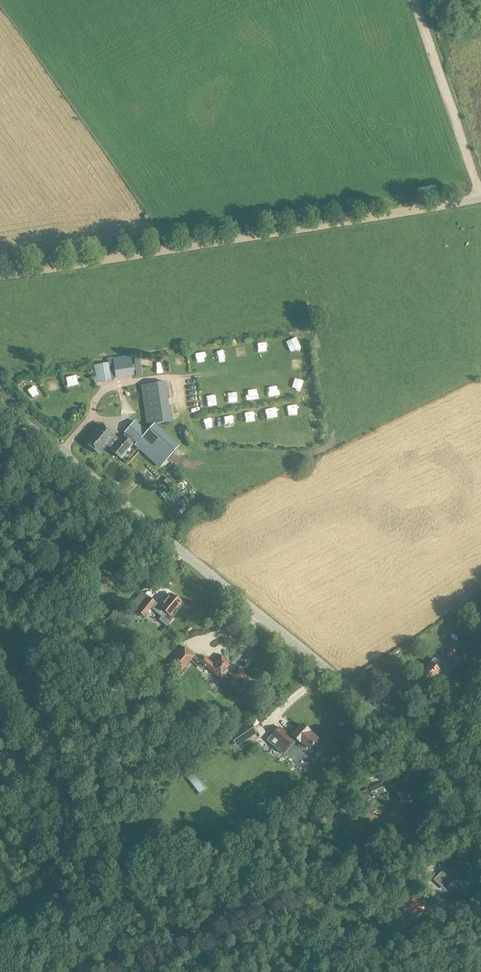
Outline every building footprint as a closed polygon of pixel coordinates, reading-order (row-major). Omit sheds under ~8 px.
[(111,380),(108,364),(97,365),(99,381),(111,380)] [(69,390),(78,387),(74,376),(65,380),(69,390)] [(147,425),(172,422),(166,382),(141,386),(147,425)] [(205,408),(217,407),(215,391),(203,393),(205,408)] [(135,422),(125,433),(125,434),(134,442),(137,444),(136,445),(160,467),(177,448),(153,426),(147,433),(135,422)] [(115,436),(101,425),(86,443),(99,454),(115,436)] [(132,444),(123,436),(111,451),(120,458),(132,444)] [(173,619),(170,617),(181,604),(171,595),(167,599),(164,597),(160,602),(159,601),(155,606),(154,604),(151,608),(162,617),(159,620),(167,627),(173,619)] [(148,597),(136,611),(143,616),(154,601),(148,597)] [(119,605),(108,618),(113,623),(110,626),(114,630),(119,625),(114,621),(118,618),(119,619),(124,623),(130,615),(119,605)] [(444,655),(451,661),(458,653),(451,647),(444,655)] [(182,672),(195,657),(187,649),(179,657),(180,657),(173,665),(182,672)] [(200,661),(220,680),(228,672),(244,687),(251,680),(238,669),(237,670),(233,666),(222,656),(214,665),(205,656),(200,661)] [(431,662),(426,668),(427,669),(421,676),(430,684),(435,677),(436,678),(441,672),(431,662)] [(138,681),(145,673),(137,667),(130,675),(138,681)] [(266,719),(262,713),(255,718),(260,724),(266,719)] [(249,722),(229,735),(236,744),(256,731),(249,722)] [(273,735),(286,747),(293,740),(294,741),(296,740),(299,743),(301,741),(309,749),(317,740),(309,732),(310,732),(302,725),(298,729),(297,727),(289,736),(280,728),(273,735)] [(188,779),(199,794),(206,789),(194,774),(188,779)] [(369,788),(373,797),(384,793),(380,784),(369,788)] [(399,793),(407,811),(418,806),(410,788),(399,793)] [(458,876),(464,881),(467,878),(472,883),(478,877),(474,873),(473,874),(465,866),(466,865),(461,860),(447,875),(444,872),(435,880),(445,889),(458,876)] [(422,897),(400,905),(405,917),(427,908),(422,897)] [(388,908),(393,921),(402,918),(398,905),(388,908)] [(403,919),(385,925),(387,931),(392,929),(393,934),(407,929),(403,919)]
